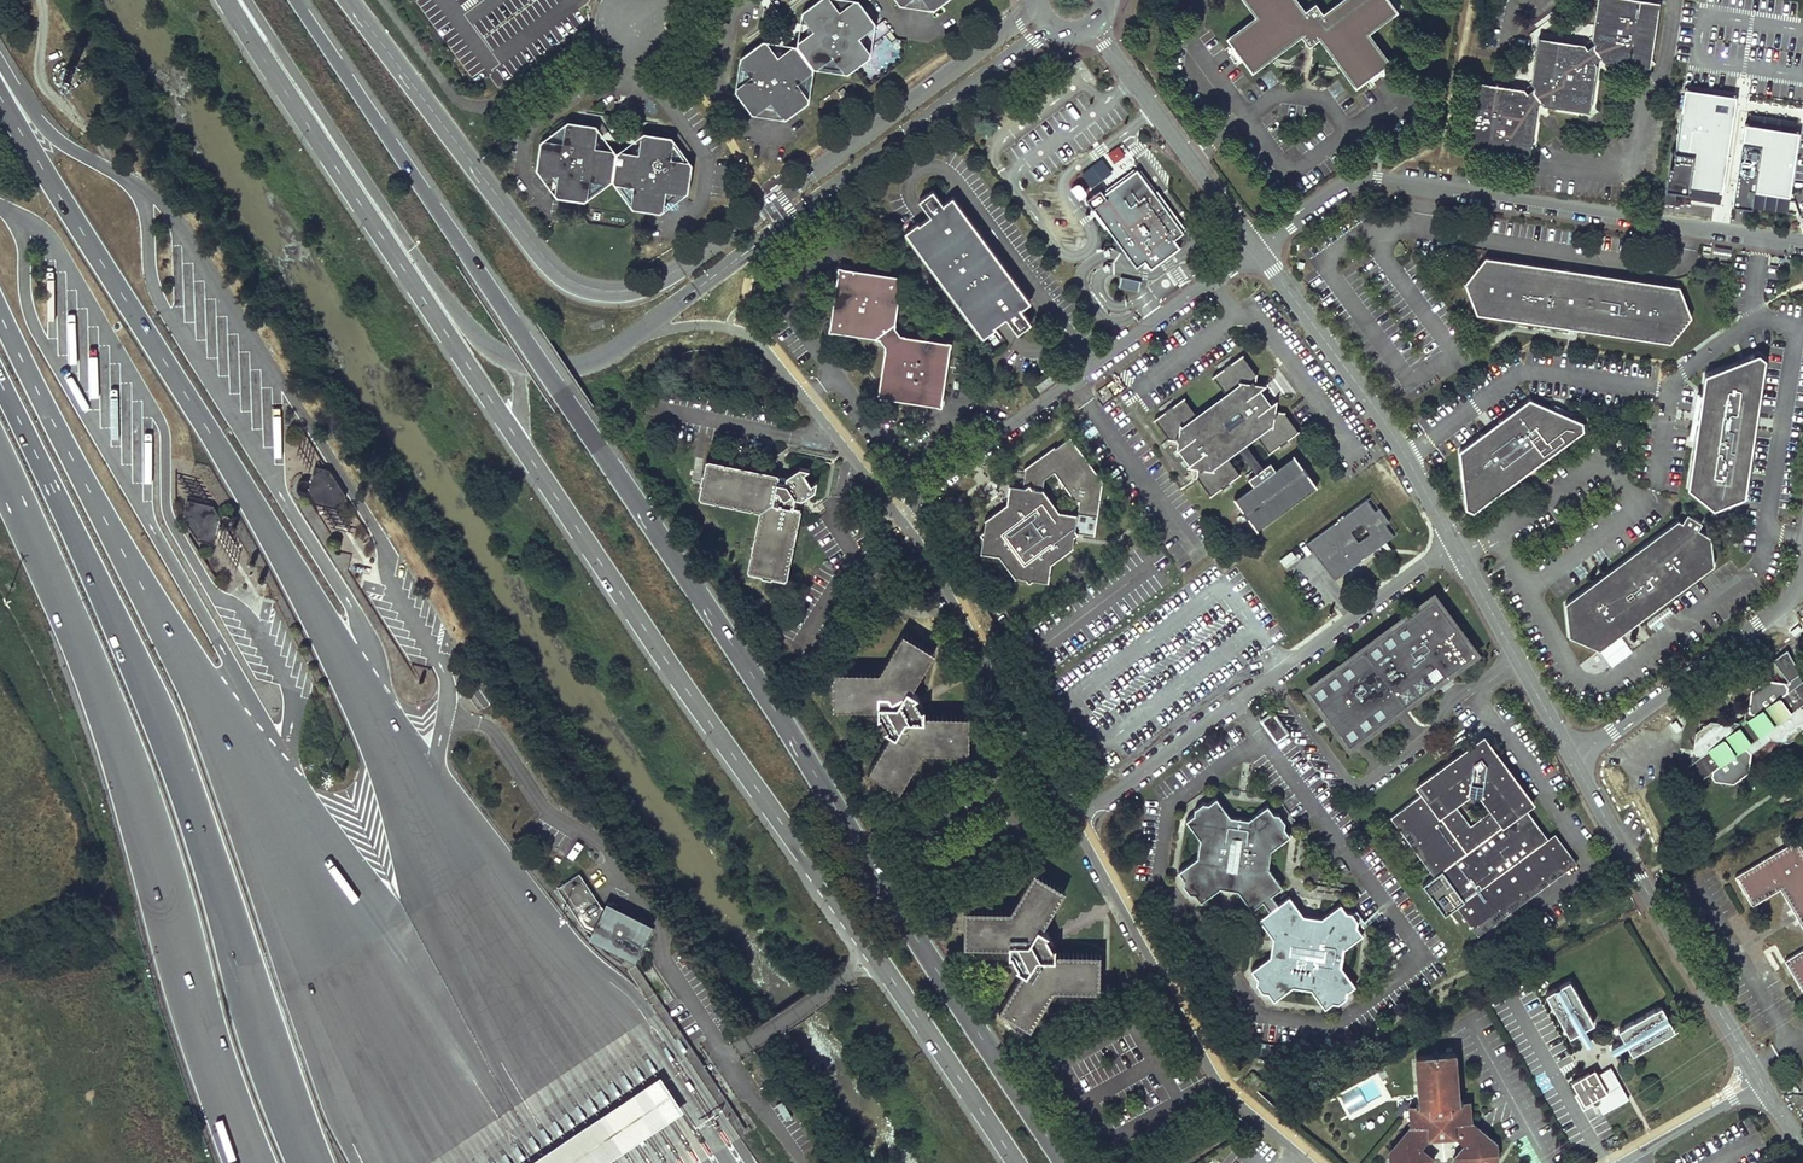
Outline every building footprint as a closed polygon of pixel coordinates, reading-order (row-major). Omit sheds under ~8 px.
[(736,91),(742,100),(746,100),(746,105),(752,114),(755,115),(765,107),(770,107),(775,108),(782,118),(785,119),(795,112),(795,108),(799,109),(809,101),(813,68),(847,73),(856,67),(857,62),(861,63),(870,57),(871,53),(863,42),(863,34),(875,27),(876,23),(869,13),(865,13),(866,9),(859,0),(856,0),(817,0),(815,2),(815,6),(810,5),(802,12),(802,16),(809,26),(809,30),(808,34),(797,41),(797,45),(793,44),(783,52),(778,52),(775,51),(767,42),(763,41),(753,47),(753,51),(749,51),(740,57),(736,91)] [(930,9),(934,10),(942,4),(942,0),(923,0),(930,9)] [(1256,16),(1227,36),(1253,72),(1302,36),(1309,45),(1320,37),(1356,87),(1392,61),(1370,32),(1398,10),(1391,0),(1340,0),(1324,12),(1316,2),(1306,9),(1299,0),(1244,0),(1256,16)] [(1468,147),(1521,155),(1531,147),(1537,109),(1535,105),(1538,103),(1541,101),(1543,104),(1582,110),(1591,103),(1598,64),(1596,60),(1599,59),(1602,57),(1604,60),(1642,65),(1652,58),(1661,1),(1654,0),(1601,0),(1598,3),(1597,8),(1594,24),(1599,25),(1598,29),(1596,42),(1595,43),(1590,45),(1588,47),(1585,43),(1579,42),(1551,38),(1542,43),(1537,49),(1533,69),(1538,69),(1535,85),(1534,86),(1529,90),(1528,91),(1527,92),(1518,91),(1510,90),(1511,85),(1489,82),(1482,87),(1479,90),(1476,95),(1468,147)] [(1651,67),(1652,58),(1642,65),(1651,67)] [(1737,101),(1737,96),(1686,88),(1675,159),(1669,158),(1665,189),(1689,193),(1690,187),(1723,191),(1724,184),(1737,101)] [(1591,103),(1582,110),(1590,111),(1591,103)] [(538,159),(536,169),(539,173),(551,174),(556,181),(554,193),(556,196),(568,198),(570,195),(573,199),(586,201),(612,180),(632,208),(644,210),(647,207),(650,210),(660,212),(664,209),(666,197),(669,195),(673,192),(685,194),(688,191),(690,180),(688,178),(691,175),(692,164),(671,136),(661,134),(658,137),(656,134),(645,132),(640,136),(639,147),(635,150),(633,152),(619,150),(616,153),(614,148),(601,147),(599,144),(597,141),(599,129),(596,125),(584,123),(581,126),(578,122),(568,121),(540,141),(539,153),(542,156),(538,159)] [(1800,135),(1745,127),(1733,208),(1752,211),(1755,194),(1790,199),(1800,135)] [(1106,155),(1116,164),(1125,154),(1115,145),(1106,155)] [(1531,147),(1521,155),(1530,156),(1531,147)] [(1078,199),(1113,171),(1102,157),(1077,176),(1079,179),(1069,186),(1078,199)] [(1122,180),(1103,193),(1100,188),(1085,199),(1136,266),(1144,260),(1150,268),(1179,247),(1174,239),(1183,232),(1136,169),(1122,180)] [(1510,179),(1491,177),(1490,183),(1510,186),(1510,179)] [(1030,301),(952,195),(904,230),(982,336),(1030,301)] [(1671,196),(1659,195),(1658,202),(1670,204),(1671,196)] [(1485,257),(1465,284),(1477,315),(1671,343),(1691,317),(1678,286),(1485,257)] [(849,273),(849,270),(841,269),(840,277),(842,277),(849,273)] [(842,277),(840,277),(832,326),(828,325),(828,330),(834,331),(834,327),(877,334),(876,336),(882,336),(887,344),(887,349),(888,349),(881,391),(879,391),(877,397),(881,398),(882,393),(931,401),(932,397),(937,394),(941,394),(948,346),(951,347),(953,341),(947,340),(947,344),(905,338),(904,336),(900,335),(894,327),(895,322),(893,321),(899,280),(903,281),(904,275),(899,274),(898,278),(849,270),(849,273),(842,277)] [(1121,276),(1119,285),(1137,291),(1140,281),(1121,276)] [(1754,421),(1756,411),(1759,411),(1766,357),(1759,352),(1702,369),(1687,487),(1713,508),(1748,495),(1755,438),(1752,438),(1754,421)] [(1271,461),(1263,466),(1247,444),(1257,437),(1268,453),(1281,444),(1282,446),(1289,440),(1288,439),(1299,431),(1284,410),(1276,410),(1277,399),(1271,403),(1266,396),(1263,392),(1260,388),(1266,384),(1256,383),(1257,374),(1243,354),(1233,361),(1232,360),(1223,367),(1224,368),(1214,376),(1225,392),(1196,413),(1184,397),(1176,403),(1175,401),(1163,410),(1164,411),(1154,418),(1168,438),(1178,439),(1177,445),(1176,450),(1179,448),(1190,463),(1187,465),(1191,466),(1198,467),(1197,476),(1211,496),(1222,489),(1223,490),(1232,483),(1231,481),(1241,474),(1229,458),(1240,450),(1255,471),(1247,477),(1252,484),(1233,497),(1243,510),(1242,511),(1244,515),(1247,519),(1249,518),(1257,529),(1318,485),(1309,473),(1311,472),(1305,465),(1304,466),(1295,454),(1276,467),(1271,461)] [(1050,375),(1034,386),(1039,392),(1054,381),(1050,375)] [(932,397),(931,401),(939,402),(941,394),(937,394),(932,397)] [(1580,425),(1527,404),(1492,429),(1455,456),(1463,513),(1469,517),(1580,434),(1580,425)] [(1103,481),(1070,436),(1055,447),(1054,446),(1025,468),(1026,469),(1031,475),(1030,483),(1025,487),(1023,486),(1010,484),(1009,493),(1007,502),(997,510),(985,518),(986,520),(985,529),(980,532),(984,536),(981,551),(999,553),(1015,576),(1025,577),(1029,581),(1033,578),(1048,581),(1051,563),(1073,547),(1073,540),(1074,535),(1078,532),(1094,535),(1103,481)] [(810,468),(800,466),(787,475),(787,477),(780,475),(780,473),(707,459),(699,496),(761,508),(749,571),(787,578),(801,506),(799,506),(799,501),(800,498),(803,498),(815,490),(817,479),(811,483),(804,472),(810,468)] [(330,467),(314,465),(309,493),(316,505),(342,511),(346,492),(330,467)] [(1375,513),(1366,501),(1334,525),(1333,525),(1305,545),(1333,583),(1361,563),(1361,562),(1393,539),(1385,527),(1389,523),(1379,510),(1375,513)] [(1570,636),(1600,649),(1715,565),(1712,536),(1699,529),(1703,523),(1686,513),(1683,519),(1679,517),(1566,603),(1570,636)] [(897,533),(892,537),(897,545),(902,541),(897,533)] [(1473,648),(1439,601),(1410,622),(1417,630),(1403,640),(1393,626),(1364,647),(1368,653),(1355,663),(1351,657),(1322,678),(1333,692),(1319,702),(1339,730),(1353,720),(1364,735),(1392,714),(1388,709),(1402,699),(1406,704),(1435,683),(1425,669),(1438,660),(1445,668),(1473,648)] [(925,706),(922,707),(918,710),(914,704),(911,699),(916,696),(919,694),(911,690),(935,651),(904,632),(879,671),(834,670),(834,707),(879,709),(878,716),(881,715),(886,727),(885,728),(892,731),(867,771),(899,789),(924,750),(970,751),(970,714),(924,713),(925,706)] [(1681,769),(1685,772),(1689,775),(1694,784),(1713,770),(1712,776),(1715,780),(1733,782),(1749,771),(1751,753),(1748,749),(1744,748),(1766,732),(1770,738),(1789,741),(1802,731),(1802,679),(1798,673),(1802,670),(1787,648),(1772,658),(1788,680),(1785,682),(1766,678),(1751,690),(1749,708),(1744,711),(1745,718),(1748,722),(1741,727),(1738,722),(1732,720),(1729,723),(1711,720),(1695,731),(1692,749),(1696,755),(1699,755),(1699,756),(1681,769)] [(482,683),(470,692),(482,709),(495,700),(482,683)] [(922,707),(916,696),(911,699),(914,704),(918,710),(922,707)] [(1273,713),(1262,720),(1277,741),(1288,733),(1273,713)] [(1745,718),(1738,722),(1741,727),(1748,722),(1745,718)] [(1484,735),(1465,749),(1471,757),(1477,753),(1483,754),(1488,756),(1492,760),(1498,755),(1484,735)] [(1577,862),(1565,846),(1557,851),(1554,846),(1547,838),(1526,809),(1533,803),(1498,755),(1492,760),(1488,756),(1483,754),(1477,753),(1471,757),(1465,749),(1416,785),(1422,793),(1390,816),(1411,844),(1434,875),(1422,884),(1446,915),(1457,906),(1478,934),(1577,862)] [(1285,827),(1285,820),(1281,823),(1276,815),(1280,813),(1273,812),(1268,804),(1249,817),(1230,815),(1217,796),(1209,802),(1203,801),(1205,805),(1197,811),(1195,807),(1194,808),(1194,813),(1185,819),(1199,839),(1197,856),(1178,870),(1183,877),(1183,884),(1187,881),(1193,889),(1188,892),(1189,893),(1194,892),(1201,900),(1221,886),(1223,876),(1226,874),(1236,875),(1239,879),(1236,888),(1251,909),(1264,901),(1270,909),(1258,918),(1273,938),(1283,940),(1285,942),(1283,953),(1279,956),(1270,954),(1251,968),(1257,976),(1256,983),(1260,980),(1265,988),(1261,990),(1268,991),(1274,999),(1294,985),(1310,988),(1324,1007),(1333,1001),(1338,1002),(1336,998),(1344,993),(1346,996),(1347,991),(1356,985),(1342,966),(1344,947),(1363,934),(1357,926),(1358,919),(1354,922),(1348,915),(1352,912),(1346,911),(1341,902),(1321,916),(1304,914),(1290,895),(1279,903),(1272,894),(1283,886),(1268,865),(1271,849),(1290,835),(1285,827)] [(1203,801),(1195,807),(1197,811),(1205,805),(1203,801)] [(1285,820),(1280,813),(1276,815),(1281,823),(1285,820)] [(1555,832),(1547,838),(1554,846),(1557,851),(1565,846),(1555,832)] [(1734,875),(1752,905),(1780,888),(1797,916),(1802,927),(1802,851),(1796,839),(1734,875)] [(576,859),(582,843),(574,840),(568,856),(576,859)] [(1056,944),(1052,946),(1048,948),(1042,937),(1046,934),(1050,932),(1049,931),(1043,928),(1066,890),(1035,871),(1011,909),(965,909),(965,945),(1009,946),(1009,954),(1012,954),(1017,965),(1015,966),(1022,970),(999,1008),(1030,1028),(1052,997),(1096,1000),(1095,964),(1053,962),(1056,944)] [(589,939),(635,961),(654,924),(607,901),(603,907),(579,873),(557,888),(583,927),(589,935),(589,939)] [(1221,886),(1236,888),(1239,879),(1236,875),(1226,874),(1223,876),(1221,886)] [(1187,881),(1183,884),(1188,892),(1193,889),(1187,881)] [(1358,919),(1352,912),(1348,915),(1354,922),(1358,919)] [(1052,946),(1046,934),(1042,937),(1048,948),(1052,946)] [(1273,938),(1270,954),(1279,956),(1283,953),(1285,942),(1283,940),(1273,938)] [(1784,960),(1801,988),(1802,987),(1802,949),(1784,960)] [(1570,979),(1546,993),(1570,1036),(1595,1022),(1570,979)] [(1256,983),(1261,990),(1265,988),(1260,980),(1256,983)] [(1336,998),(1338,1002),(1346,996),(1344,993),(1336,998)] [(1662,1004),(1619,1029),(1632,1054),(1676,1029),(1662,1004)] [(1416,1055),(1420,1103),(1408,1104),(1409,1125),(1388,1149),(1389,1156),(1394,1160),(1392,1162),(1431,1162),(1435,1158),(1422,1147),(1428,1138),(1454,1136),(1463,1144),(1452,1156),(1460,1162),(1494,1162),(1499,1157),(1493,1152),(1498,1146),(1498,1143),(1472,1121),(1470,1099),(1458,1100),(1455,1051),(1416,1055)] [(1588,1072),(1572,1081),(1578,1092),(1575,1094),(1583,1108),(1594,1102),(1597,1102),(1603,1112),(1629,1097),(1610,1066),(1597,1073),(1599,1075),(1588,1072)] [(528,1162),(605,1162),(684,1110),(660,1075),(528,1162)] [(1251,1075),(1247,1080),(1255,1086),(1259,1082),(1251,1075)]
